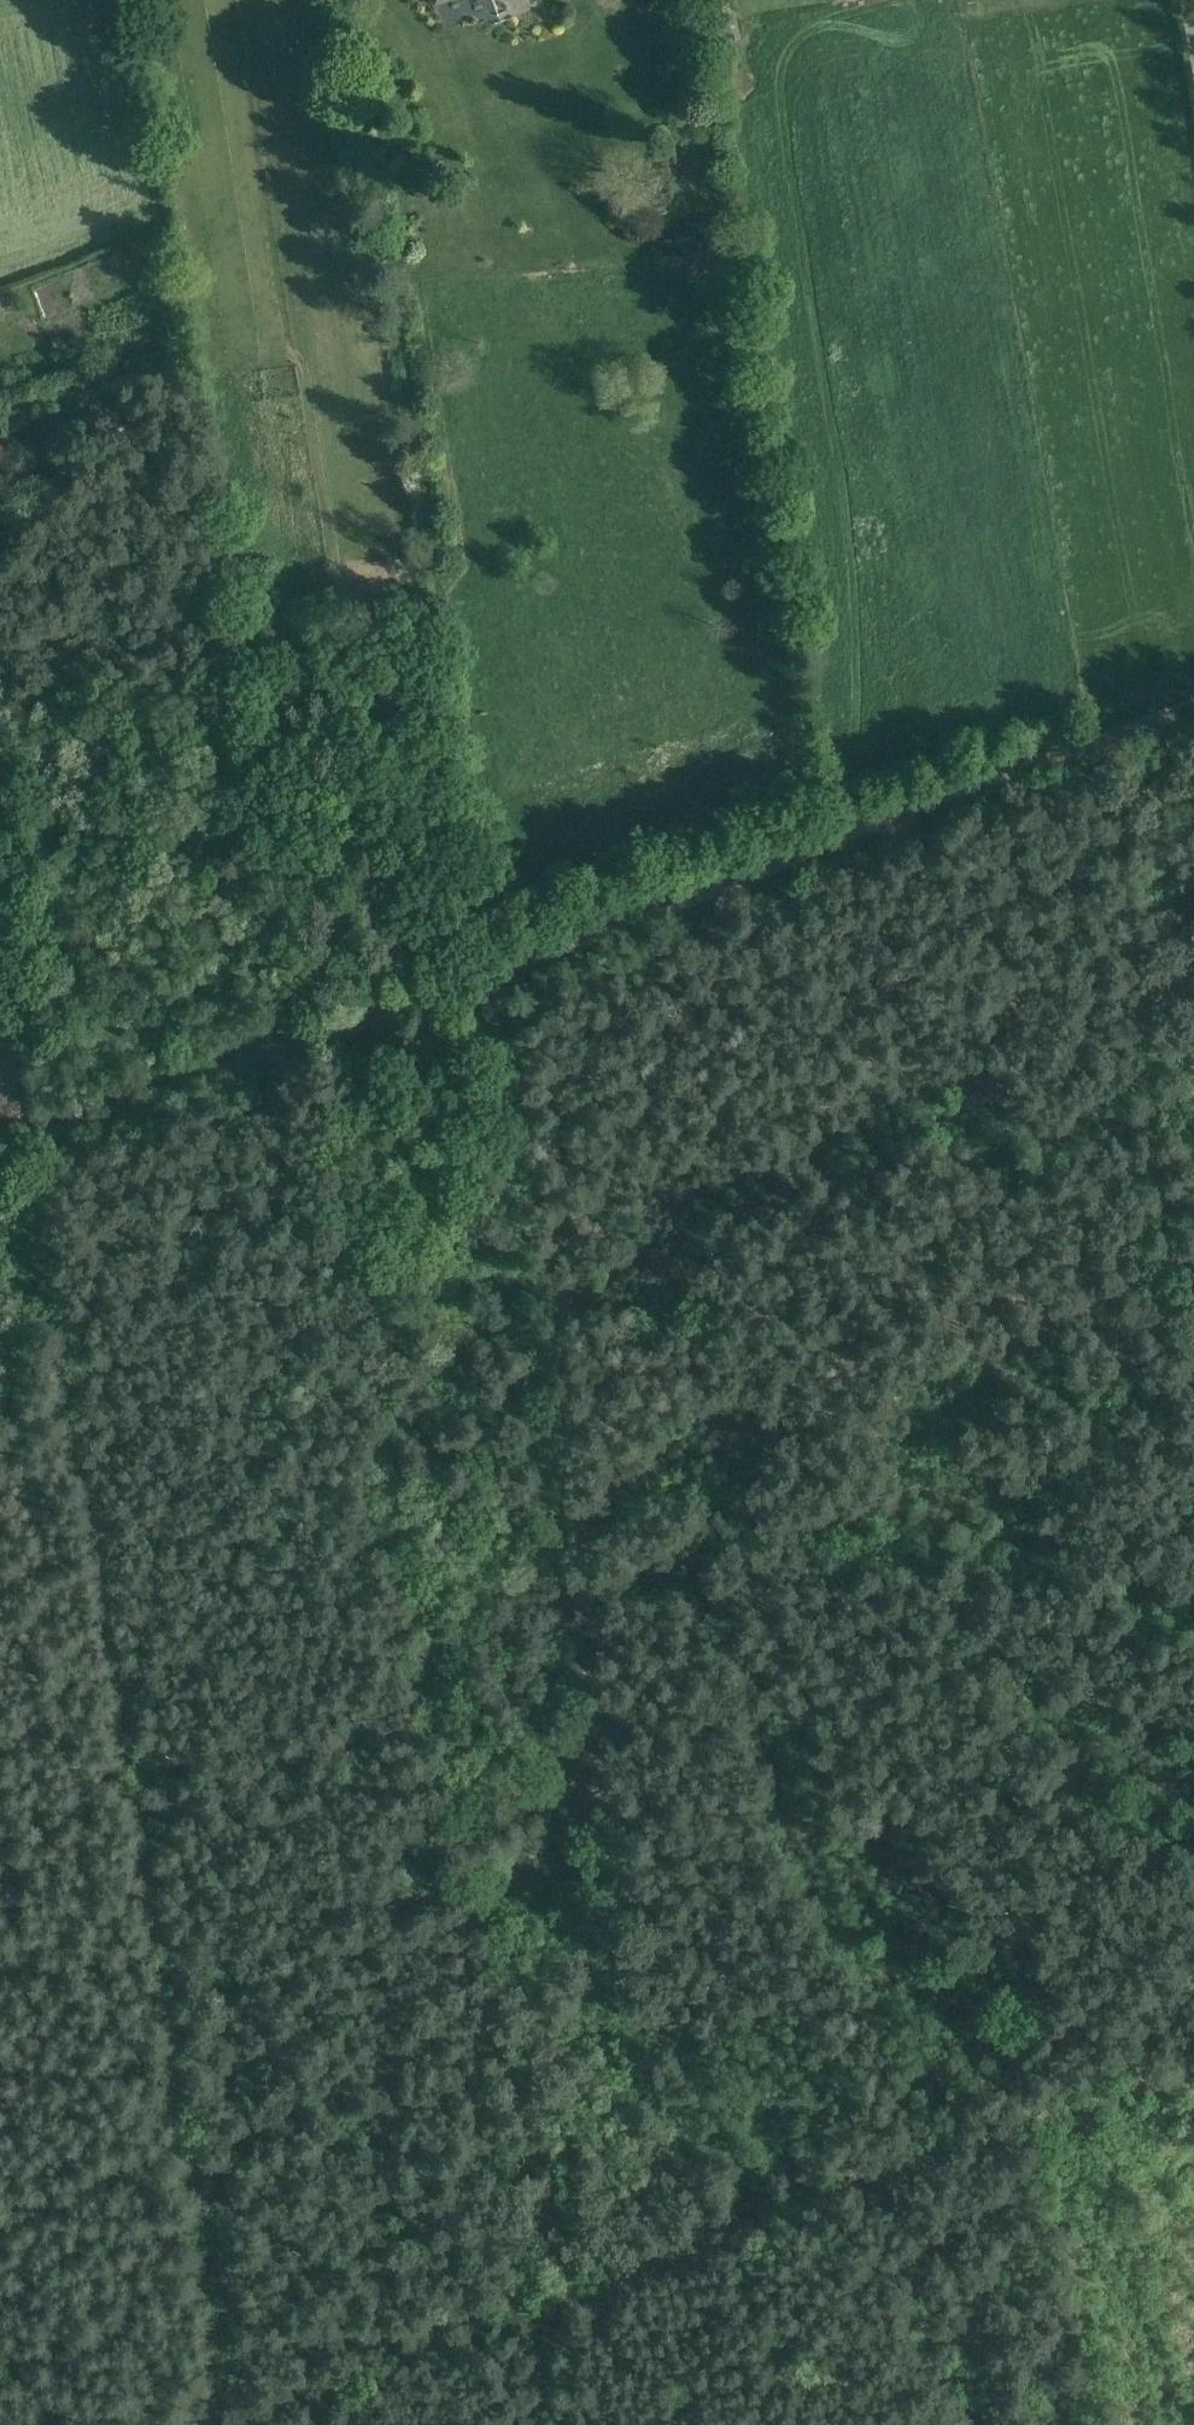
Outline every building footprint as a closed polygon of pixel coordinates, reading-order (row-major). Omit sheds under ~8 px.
[(706,222),(683,223),(684,234),(707,233),(706,222)]
